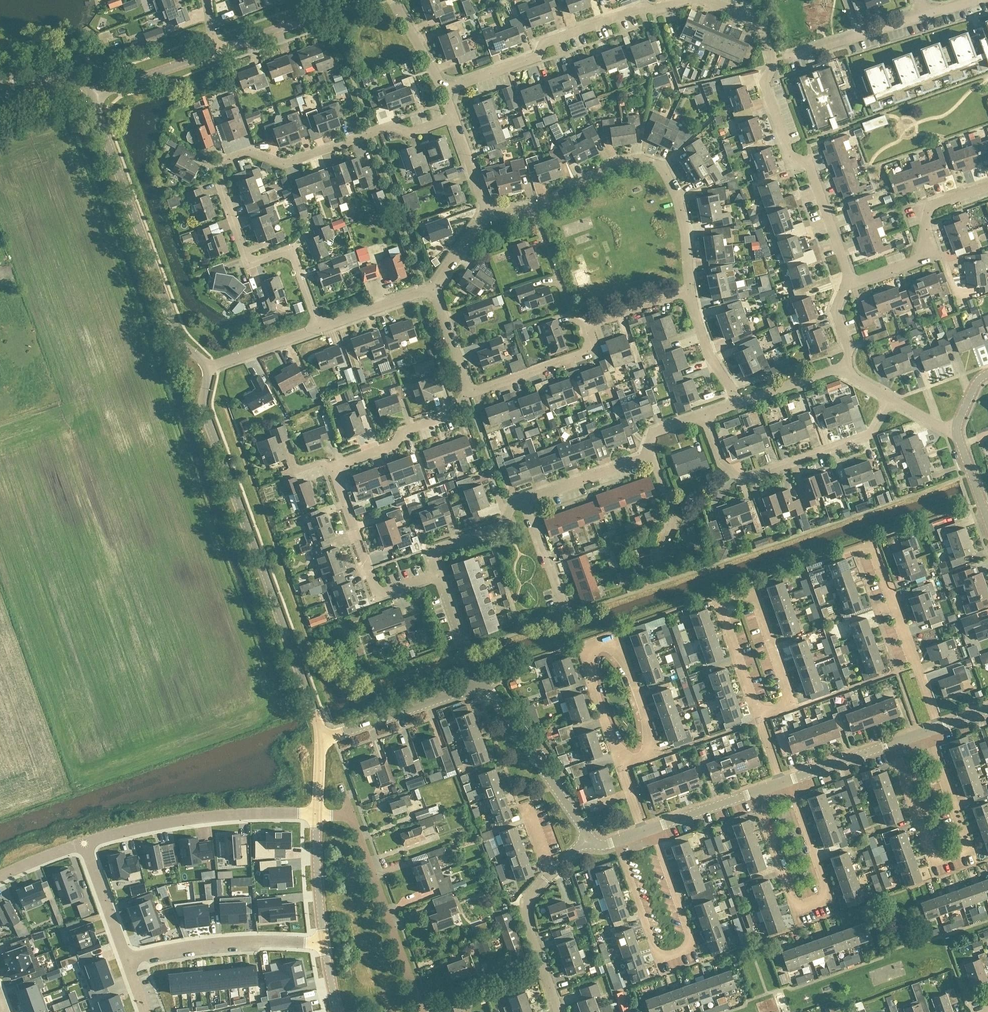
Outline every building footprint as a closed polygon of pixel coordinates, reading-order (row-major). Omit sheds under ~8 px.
[(134,0),(121,5),(125,13),(137,9),(134,0)] [(152,2),(156,13),(160,11),(178,5),(176,0),(156,0),(152,2)] [(239,4),(234,6),(238,17),(265,7),(263,0),(237,0),(239,4)] [(438,3),(437,0),(419,0),(422,10),(438,3)] [(500,11),(507,3),(504,0),(491,0),(489,2),(500,11)] [(536,7),(542,24),(554,20),(550,9),(555,7),(553,0),(542,0),(544,5),(536,7)] [(576,0),(557,0),(560,10),(567,7),(569,14),(579,11),(576,0)] [(579,11),(590,7),(587,0),(576,0),(579,11)] [(867,10),(887,2),(887,0),(863,0),(867,10)] [(438,3),(422,10),(426,21),(437,17),(440,25),(455,19),(450,7),(446,8),(444,2),(439,4),(438,3)] [(542,24),(536,7),(528,10),(526,4),(516,7),(521,19),(527,17),(531,28),(542,24)] [(178,5),(160,11),(164,22),(170,20),(172,26),(188,20),(185,11),(180,12),(178,5)] [(466,17),(473,14),(471,8),(463,11),(466,17)] [(689,43),(700,15),(696,13),(692,22),(686,19),(678,38),(689,43)] [(700,15),(689,43),(699,47),(707,28),(701,25),(704,16),(700,15)] [(502,32),(508,48),(520,43),(517,35),(524,33),(518,18),(508,21),(510,29),(502,32)] [(441,49),(461,42),(458,35),(464,33),(460,21),(446,26),(449,33),(437,38),(441,49)] [(699,47),(697,50),(703,53),(704,49),(709,51),(721,23),(717,22),(713,31),(707,28),(699,47)] [(952,82),(965,78),(963,71),(978,66),(980,72),(987,70),(987,22),(986,23),(987,27),(981,29),(983,33),(968,38),(967,34),(950,40),(952,44),(940,48),(939,44),(922,51),(923,55),(912,59),(911,55),(894,61),(895,65),(884,69),(882,65),(866,71),(867,75),(861,77),(868,97),(863,99),(866,107),(871,105),(873,111),(880,108),(878,102),(893,97),(895,103),(908,98),(906,92),(921,87),(923,93),(937,88),(935,82),(949,76),(952,82)] [(725,25),(721,23),(709,51),(719,55),(727,36),(721,34),(725,25)] [(508,48),(502,32),(494,35),(491,27),(481,31),(486,47),(492,44),(495,52),(508,48)] [(148,44),(165,38),(161,28),(144,34),(148,44)] [(733,39),(727,36),(719,55),(729,60),(741,32),(737,30),(733,39)] [(745,33),(741,32),(729,60),(740,64),(748,45),(741,42),(745,33)] [(466,40),(461,42),(441,49),(446,61),(457,57),(460,64),(475,59),(472,51),(470,52),(466,40)] [(649,41),(638,45),(646,66),(656,63),(654,56),(658,55),(654,42),(650,44),(649,41)] [(295,64),(300,77),(306,75),(304,69),(315,65),(318,72),(332,67),(326,52),(321,54),(318,45),(297,53),(300,62),(295,64)] [(629,49),(625,51),(629,64),(630,64),(631,67),(635,66),(637,70),(646,66),(638,45),(629,48),(629,49)] [(620,47),(609,51),(615,68),(616,68),(618,73),(627,69),(625,65),(626,64),(626,65),(629,64),(625,51),(621,52),(620,47)] [(615,68),(609,51),(600,54),(601,57),(597,59),(600,68),(605,66),(606,71),(615,68)] [(300,77),(295,64),(289,66),(286,57),(278,60),(278,61),(266,65),(271,79),(290,72),(292,79),(300,77)] [(600,68),(597,59),(593,60),(592,57),(582,61),(588,78),(598,74),(597,69),(600,68)] [(588,78),(582,61),(572,64),(573,67),(570,68),(574,80),(578,79),(578,81),(588,78)] [(815,67),(817,72),(799,78),(801,84),(798,85),(804,101),(807,100),(810,110),(807,111),(813,127),(816,126),(818,131),(831,126),(833,131),(838,129),(837,124),(850,119),(848,114),(851,113),(845,97),(842,98),(838,86),(844,84),(836,61),(815,67)] [(667,71),(667,69),(667,66),(663,65),(659,66),(657,69),(659,73),(662,74),(666,72),(667,71)] [(255,68),(236,74),(242,89),(253,84),(255,91),(268,87),(263,74),(257,76),(255,68)] [(690,69),(686,77),(694,80),(697,72),(690,69)] [(340,74),(332,76),(334,83),(342,81),(340,74)] [(379,87),(374,75),(367,77),(372,89),(379,87)] [(566,75),(557,78),(563,96),(573,92),(574,95),(578,94),(572,76),(567,78),(566,75)] [(395,92),(401,107),(413,102),(410,94),(417,92),(411,77),(400,81),(403,89),(395,92)] [(563,96),(557,78),(547,82),(548,85),(544,86),(547,96),(551,95),(553,99),(563,96)] [(342,81),(331,85),(336,97),(346,93),(342,81)] [(622,88),(619,81),(613,84),(616,90),(622,88)] [(730,103),(748,97),(744,87),(741,88),(739,82),(722,88),(724,94),(726,93),(730,103)] [(707,83),(701,85),(705,98),(713,95),(709,83),(707,83)] [(300,84),(294,86),(297,94),(303,92),(300,84)] [(547,96),(544,86),(540,88),(539,85),(529,88),(535,106),(545,102),(543,97),(547,96)] [(393,86),(385,89),(374,93),(380,108),(386,106),(388,111),(401,107),(395,92),(393,86)] [(507,106),(515,103),(509,87),(501,90),(507,106)] [(535,106),(529,88),(519,92),(520,95),(516,96),(519,106),(524,104),(525,109),(535,106)] [(700,94),(693,97),(695,104),(703,102),(700,94)] [(224,108),(235,104),(232,95),(221,99),(224,108)] [(303,105),(301,97),(295,99),(298,107),(303,105)] [(748,97),(730,103),(733,113),(731,114),(733,120),(750,113),(748,108),(751,107),(748,97)] [(476,117),(493,111),(496,110),(492,99),(472,106),(476,117)] [(584,103),(586,109),(599,104),(597,99),(584,103)] [(574,104),(577,111),(583,108),(581,102),(574,104)] [(337,103),(327,106),(321,109),(323,113),(329,130),(339,126),(337,120),(343,118),(337,103)] [(228,122),(220,125),(227,142),(240,137),(237,130),(243,128),(235,108),(224,112),(228,122)] [(187,134),(186,138),(187,141),(191,143),(194,142),(198,151),(212,146),(209,135),(214,133),(206,110),(197,113),(202,127),(190,131),(191,133),(187,134)] [(315,110),(310,112),(305,114),(310,129),(316,127),(319,134),(329,130),(323,113),(317,115),(315,110)] [(497,121),(493,111),(476,117),(480,127),(497,121)] [(279,115),(279,116),(289,144),(300,140),(296,128),(301,126),(296,112),(286,116),(289,124),(283,126),(279,115)] [(669,121),(662,117),(652,113),(646,127),(651,129),(646,140),(658,145),(669,121)] [(750,113),(733,120),(735,125),(737,125),(741,134),(759,128),(755,118),(752,119),(750,113)] [(250,114),(243,116),(246,124),(252,121),(250,114)] [(289,144),(279,116),(275,117),(274,121),(274,123),(263,127),(267,138),(274,135),(279,148),(289,144)] [(556,122),(554,116),(546,119),(548,125),(556,122)] [(627,117),(627,122),(620,123),(621,127),(623,145),(635,143),(633,131),(640,130),(638,116),(627,117)] [(885,116),(861,124),(865,133),(888,125),(885,116)] [(513,125),(522,122),(520,117),(511,120),(513,125)] [(623,145),(621,127),(614,128),(612,119),(601,121),(603,135),(610,134),(611,146),(623,145)] [(500,130),(497,121),(480,127),(483,136),(500,130)] [(669,121),(658,145),(669,151),(674,140),(683,144),(693,134),(676,126),(677,125),(676,124),(669,121)] [(522,122),(513,125),(515,130),(524,128),(522,122)] [(559,130),(556,124),(548,127),(552,134),(559,130)] [(579,144),(587,159),(597,154),(592,143),(598,140),(592,127),(581,132),(585,141),(579,144)] [(741,134),(745,144),(740,146),(742,152),(762,145),(760,139),(763,138),(759,128),(741,134)] [(861,129),(853,132),(855,138),(863,135),(861,129)] [(504,140),(500,130),(483,136),(487,148),(493,146),(495,151),(510,145),(507,139),(504,140)] [(575,135),(559,143),(557,144),(559,149),(565,161),(573,158),(576,165),(587,159),(579,144),(575,135)] [(825,159),(846,151),(842,142),(848,140),(846,135),(824,144),(826,150),(823,151),(825,159)] [(249,136),(226,145),(230,155),(253,147),(249,136)] [(443,138),(422,145),(429,164),(450,157),(443,138)] [(981,144),(979,138),(975,140),(974,140),(982,162),(987,160),(987,141),(981,144)] [(710,159),(706,153),(698,140),(683,149),(688,158),(679,163),(686,174),(710,159)] [(972,147),(963,150),(970,170),(977,168),(976,164),(982,162),(974,140),(970,141),(972,147)] [(762,145),(742,152),(740,153),(742,160),(751,157),(754,165),(772,158),(769,149),(766,150),(763,144),(762,145)] [(177,160),(171,172),(181,178),(181,179),(189,184),(199,166),(180,156),(184,149),(177,146),(171,157),(177,160)] [(412,147),(399,152),(405,171),(413,168),(416,175),(428,171),(423,157),(416,159),(412,147)] [(970,170),(963,150),(954,153),(952,147),(947,149),(954,172),(961,170),(962,173),(970,170)] [(500,149),(487,153),(488,157),(501,154),(500,149)] [(550,161),(544,163),(550,180),(561,176),(557,164),(565,161),(559,149),(547,152),(550,161)] [(846,151),(825,159),(828,166),(831,165),(834,171),(856,163),(854,158),(849,160),(846,151)] [(939,160),(930,163),(937,184),(944,181),(943,178),(950,176),(942,153),(937,155),(939,160)] [(550,180),(544,163),(538,165),(536,156),(524,160),(529,174),(535,172),(539,184),(550,180)] [(754,165),(757,173),(749,176),(752,183),(757,181),(770,177),(775,175),(773,170),(776,168),(772,158),(754,165)] [(356,159),(345,163),(351,181),(358,179),(362,189),(374,185),(367,167),(360,169),(356,159)] [(710,159),(686,174),(692,185),(701,179),(706,187),(722,178),(710,159)] [(503,165),(510,192),(522,189),(519,177),(525,175),(522,160),(510,163),(510,167),(504,169),(503,165)] [(257,169),(251,171),(249,165),(244,167),(242,161),(237,163),(241,173),(232,176),(235,184),(236,183),(240,194),(257,187),(254,180),(261,178),(257,169)] [(919,161),(914,163),(922,185),(928,183),(929,186),(937,184),(930,163),(921,166),(919,161)] [(345,163),(332,168),(336,178),(329,181),(333,193),(335,199),(340,197),(347,195),(343,184),(351,181),(345,163)] [(856,163),(834,171),(836,177),(832,178),(835,186),(855,178),(852,169),(858,167),(856,163)] [(912,170),(902,173),(910,193),(917,191),(916,187),(922,185),(914,163),(910,164),(912,170)] [(484,170),(484,171),(481,172),(488,192),(497,190),(498,195),(510,192),(503,165),(503,166),(497,167),(497,166),(484,170)] [(445,172),(447,179),(456,176),(454,169),(445,172)] [(580,169),(575,171),(578,179),(583,177),(580,169)] [(910,193),(902,173),(894,176),(892,170),(887,172),(895,195),(901,192),(902,196),(910,193)] [(318,173),(306,177),(312,193),(320,190),(322,197),(328,195),(333,193),(329,181),(328,180),(321,183),(318,173)] [(770,177),(757,181),(752,183),(750,184),(753,191),(757,190),(760,198),(778,192),(775,182),(777,181),(775,175),(770,177)] [(312,193),(306,177),(294,181),(298,191),(291,194),(300,220),(308,217),(303,204),(306,203),(304,196),(312,193)] [(859,187),(855,178),(835,186),(838,193),(841,192),(844,198),(866,190),(864,185),(859,187)] [(462,194),(460,194),(456,185),(450,187),(448,181),(433,187),(437,197),(444,194),(449,206),(454,204),(455,206),(463,203),(464,202),(464,200),(462,194)] [(259,194),(257,187),(240,194),(244,206),(255,202),(257,208),(278,200),(273,189),(259,194)] [(699,211),(719,208),(718,202),(726,201),(723,188),(708,190),(710,197),(696,199),(699,211)] [(199,189),(185,194),(189,203),(191,202),(198,222),(214,217),(207,196),(202,198),(199,189)] [(289,190),(281,192),(284,199),(291,197),(289,190)] [(781,200),(778,192),(760,198),(764,208),(765,208),(766,212),(794,201),(792,196),(781,200)] [(742,202),(741,197),(737,195),(733,202),(737,204),(742,202)] [(849,218),(870,211),(867,202),(872,200),(870,195),(848,203),(850,210),(847,211),(849,218)] [(889,196),(883,198),(885,204),(892,202),(889,196)] [(340,197),(335,199),(335,200),(336,201),(338,207),(339,206),(341,212),(348,210),(345,203),(342,205),(340,197)] [(796,207),(794,201),(766,212),(768,215),(767,216),(770,226),(788,219),(786,211),(796,207)] [(254,232),(271,226),(268,218),(275,216),(272,206),(259,211),(261,216),(249,221),(254,232)] [(720,214),(719,208),(699,211),(701,224),(712,221),(713,228),(730,224),(728,213),(720,214)] [(753,209),(747,211),(749,217),(755,215),(753,209)] [(870,211),(849,218),(852,226),(855,224),(858,231),(880,222),(879,218),(873,220),(870,211)] [(949,240),(967,233),(963,225),(968,223),(964,214),(953,218),(955,224),(944,228),(949,240)] [(323,226),(319,215),(311,218),(315,229),(323,226)] [(791,227),(788,219),(770,226),(774,236),(775,235),(776,239),(804,229),(802,223),(791,227)] [(342,220),(331,224),(333,231),(344,227),(342,220)] [(444,220),(425,227),(431,242),(450,235),(444,220)] [(880,222),(858,231),(860,237),(856,238),(859,245),(880,238),(876,229),(882,227),(880,222)] [(420,223),(414,225),(419,236),(424,234),(420,223)] [(274,234),(271,226),(254,232),(258,244),(270,240),(272,245),(284,241),(281,231),(274,234)] [(315,237),(305,242),(307,249),(308,248),(313,261),(327,256),(322,242),(332,238),(327,227),(313,232),(315,237)] [(208,228),(194,233),(198,243),(204,241),(210,258),(227,252),(220,234),(211,238),(208,228)] [(731,246),(722,247),(721,240),(730,239),(728,228),(714,230),(715,236),(703,238),(704,250),(731,246)] [(806,235),(804,229),(776,239),(778,243),(777,243),(780,253),(806,244),(804,238),(796,241),(795,239),(806,235)] [(970,241),(967,233),(949,240),(953,252),(964,248),(966,253),(978,249),(974,240),(970,241)] [(765,243),(763,237),(757,239),(759,245),(765,243)] [(880,238),(859,245),(862,253),(865,251),(868,258),(890,250),(888,245),(883,247),(880,238)] [(902,241),(894,243),(897,250),(904,247),(902,241)] [(523,243),(508,248),(512,258),(517,257),(523,274),(538,268),(531,248),(526,250),(523,243)] [(806,244),(780,253),(784,263),(785,262),(786,266),(814,256),(812,250),(801,254),(800,252),(808,249),(806,244)] [(731,246),(704,250),(706,261),(719,260),(720,265),(734,263),(732,252),(731,246)] [(365,248),(355,251),(359,264),(369,261),(365,248)] [(387,270),(391,282),(405,277),(402,267),(403,267),(399,255),(382,261),(386,270),(387,270)] [(985,274),(984,265),(987,265),(987,260),(987,255),(975,256),(976,262),(964,263),(966,276),(985,274)] [(333,267),(317,273),(322,288),(342,281),(338,270),(347,267),(343,256),(330,261),(333,267)] [(814,256),(786,266),(787,270),(786,270),(790,280),(808,274),(805,266),(816,262),(814,256)] [(435,258),(430,261),(435,268),(440,264),(435,258)] [(755,261),(758,277),(767,275),(763,259),(755,261)] [(222,264),(206,270),(210,279),(214,280),(212,290),(224,292),(234,301),(242,292),(245,294),(245,295),(251,293),(248,283),(241,285),(231,277),(226,276),(222,264)] [(363,283),(379,278),(375,265),(359,270),(363,283)] [(709,288),(726,284),(725,279),(733,277),(731,265),(708,269),(710,276),(706,276),(709,288)] [(466,271),(457,284),(475,296),(481,286),(488,291),(494,281),(491,279),(493,276),(491,271),(486,268),(483,266),(476,277),(466,271)] [(812,284),(808,274),(790,280),(793,290),(791,291),(793,296),(793,297),(794,296),(804,293),(811,291),(809,285),(812,284)] [(924,279),(930,296),(938,293),(940,298),(950,295),(946,283),(939,285),(935,274),(924,279)] [(985,274),(966,276),(967,289),(978,288),(979,294),(987,293),(987,282),(986,283),(985,274)] [(265,297),(258,300),(264,316),(276,312),(272,302),(283,298),(281,290),(277,277),(260,283),(265,297)] [(930,296),(924,279),(913,283),(913,284),(906,286),(914,308),(915,307),(916,311),(926,308),(923,299),(930,296)] [(726,284),(709,288),(711,300),(723,297),(725,304),(738,300),(735,282),(726,284)] [(530,284),(515,289),(519,303),(528,300),(531,309),(552,302),(547,287),(533,292),(530,284)] [(885,292),(892,310),(899,307),(901,312),(912,308),(907,296),(901,299),(897,288),(885,292)] [(514,296),(512,290),(501,293),(503,299),(514,296)] [(773,290),(758,295),(760,303),(765,301),(764,297),(774,294),(773,290)] [(892,310),(885,292),(873,296),(874,298),(881,317),(882,319),(886,318),(884,312),(892,310)] [(793,297),(793,296),(787,299),(789,305),(791,304),(795,314),(813,307),(809,297),(806,299),(804,293),(794,296),(793,297)] [(491,299),(494,308),(503,305),(500,296),(491,299)] [(874,298),(862,302),(866,314),(860,316),(864,328),(874,324),(873,320),(881,317),(874,298)] [(467,313),(463,315),(468,329),(487,322),(484,313),(491,310),(488,300),(476,304),(465,307),(467,313)] [(720,328),(744,319),(741,312),(743,312),(739,301),(725,306),(728,312),(715,316),(720,328)] [(239,302),(231,312),(235,315),(240,312),(245,307),(239,302)] [(947,316),(943,306),(937,309),(940,319),(947,316)] [(816,317),(813,307),(795,314),(798,324),(797,325),(799,330),(815,324),(813,318),(816,317)] [(977,307),(969,310),(972,316),(979,313),(977,307)] [(299,309),(286,311),(289,329),(302,327),(299,309)] [(652,333),(672,326),(669,316),(658,320),(656,314),(643,318),(646,329),(650,328),(652,333)] [(272,315),(261,320),(263,327),(275,322),(272,315)] [(744,319),(720,328),(724,340),(736,335),(738,341),(752,336),(748,326),(746,326),(744,319)] [(556,320),(539,326),(541,334),(543,333),(550,354),(565,349),(561,337),(562,337),(556,320)] [(627,323),(629,329),(638,326),(636,320),(627,323)] [(965,331),(971,349),(983,345),(979,334),(985,332),(981,320),(971,323),(973,328),(965,331)] [(392,335),(385,338),(390,351),(399,348),(397,343),(416,337),(410,321),(398,325),(397,324),(389,327),(392,335)] [(799,330),(799,331),(796,332),(800,347),(802,347),(824,339),(821,329),(818,330),(815,324),(799,330)] [(672,326),(652,333),(654,339),(650,340),(654,351),(667,346),(665,340),(676,336),(672,326)] [(778,334),(776,327),(768,331),(770,336),(778,334)] [(517,331),(521,343),(529,341),(525,328),(517,331)] [(971,349),(965,331),(956,334),(955,329),(945,333),(947,339),(949,345),(955,343),(959,353),(971,349)] [(886,331),(872,336),(874,342),(888,336),(886,331)] [(370,333),(350,340),(355,357),(370,351),(374,361),(386,357),(380,338),(372,341),(370,333)] [(615,339),(624,365),(634,361),(635,364),(641,362),(635,346),(629,348),(625,335),(615,339)] [(490,349),(477,354),(481,368),(500,361),(497,352),(504,350),(500,338),(488,342),(490,349)] [(761,355),(758,349),(760,348),(755,338),(742,344),(745,350),(734,355),(738,365),(761,355)] [(624,365),(615,339),(604,343),(609,355),(603,357),(608,372),(609,373),(614,371),(613,368),(624,365)] [(824,339),(802,347),(806,345),(810,355),(808,356),(810,361),(827,355),(825,350),(828,349),(824,339)] [(939,347),(931,350),(938,368),(950,363),(946,352),(951,350),(949,345),(947,339),(937,342),(939,347)] [(330,350),(315,356),(320,371),(343,363),(337,346),(329,349),(330,350)] [(669,352),(667,346),(654,351),(658,361),(661,360),(663,365),(684,358),(680,348),(669,352)] [(901,354),(893,357),(899,375),(912,371),(908,360),(913,358),(914,358),(911,352),(909,346),(900,349),(901,354)] [(921,348),(911,352),(914,358),(913,358),(916,363),(921,361),(925,372),(938,368),(931,350),(923,353),(921,348)] [(761,355),(738,365),(743,377),(755,372),(757,377),(770,371),(763,356),(762,357),(761,355)] [(899,375),(893,357),(885,360),(883,355),(872,359),(877,371),(884,369),(888,380),(899,375)] [(684,358),(663,365),(665,371),(662,372),(665,383),(678,378),(676,372),(687,368),(684,358)] [(404,359),(396,362),(398,369),(407,366),(404,359)] [(286,372),(274,378),(282,393),(301,382),(306,392),(315,387),(307,371),(300,375),(294,364),(284,369),(286,372)] [(385,369),(379,371),(381,376),(387,374),(395,371),(393,366),(385,369)] [(600,366),(590,370),(595,387),(597,392),(607,389),(614,387),(609,373),(608,372),(602,374),(600,366)] [(356,385),(354,380),(350,369),(342,372),(348,388),(356,385)] [(364,382),(360,370),(352,372),(356,384),(364,382)] [(595,387),(590,370),(579,374),(582,381),(576,383),(581,398),(597,393),(597,392),(595,387)] [(241,402),(239,405),(242,410),(245,411),(249,408),(251,411),(272,400),(264,386),(259,376),(251,381),(256,390),(244,397),(245,400),(241,402)] [(425,380),(409,386),(412,394),(413,394),(417,405),(432,400),(429,394),(433,392),(434,393),(442,391),(437,377),(425,382),(425,380)] [(678,378),(665,383),(669,393),(672,392),(674,397),(695,390),(691,380),(680,384),(678,378)] [(568,380),(558,383),(566,406),(576,402),(576,401),(581,398),(576,383),(570,385),(568,380)] [(566,406),(558,383),(548,387),(550,392),(544,394),(549,410),(554,408),(555,410),(566,406)] [(370,391),(368,384),(359,387),(361,393),(370,391)] [(400,386),(388,390),(390,397),(374,403),(379,417),(392,413),(392,414),(400,411),(397,401),(404,399),(400,386)] [(348,403),(336,407),(340,417),(339,417),(346,439),(364,433),(358,418),(365,416),(360,401),(358,397),(354,399),(350,389),(344,392),(347,401),(348,403)] [(646,397),(636,400),(643,419),(653,415),(650,407),(656,405),(650,389),(644,392),(646,397)] [(695,390),(674,397),(676,403),(673,404),(677,415),(690,410),(688,404),(699,400),(695,390)] [(536,393),(527,396),(535,420),(534,417),(544,414),(543,412),(549,410),(544,394),(538,397),(536,393)] [(518,406),(512,408),(518,423),(524,421),(525,420),(526,423),(535,420),(527,396),(516,400),(518,406)] [(625,399),(623,399),(621,396),(617,397),(618,401),(620,406),(624,416),(629,414),(633,423),(643,419),(636,400),(626,404),(625,399)] [(841,404),(832,407),(838,425),(851,421),(847,410),(853,408),(849,396),(839,399),(841,404)] [(504,402),(494,406),(502,429),(518,423),(512,408),(507,410),(504,402)] [(594,405),(585,408),(588,415),(594,413),(595,414),(603,411),(600,404),(594,406),(594,405)] [(838,425),(832,407),(824,410),(822,405),(812,409),(816,421),(823,419),(827,430),(838,425)] [(502,429),(494,406),(484,409),(484,411),(479,413),(486,435),(502,429)] [(631,435),(624,416),(620,406),(611,409),(615,419),(618,426),(610,428),(616,446),(626,443),(625,439),(625,437),(631,435)] [(585,411),(577,414),(579,420),(588,416),(585,411)] [(810,412),(807,413),(796,417),(798,421),(789,424),(796,442),(808,438),(804,427),(811,425),(811,424),(813,423),(810,412)] [(321,423),(323,428),(302,435),(308,452),(322,447),(320,441),(327,439),(327,438),(334,435),(329,420),(327,414),(324,415),(326,422),(321,423)] [(570,417),(564,419),(566,425),(572,422),(570,417)] [(751,426),(748,417),(742,420),(745,428),(751,426)] [(740,425),(737,418),(730,421),(733,427),(740,425)] [(598,427),(596,428),(594,422),(590,423),(599,448),(598,444),(604,442),(605,446),(606,450),(616,446),(610,428),(608,424),(599,427),(598,427)] [(796,442),(789,424),(781,427),(780,423),(768,427),(772,438),(780,436),(784,446),(796,442)] [(587,435),(578,438),(584,458),(595,454),(593,450),(599,448),(591,424),(584,426),(586,431),(587,435)] [(272,438),(256,444),(259,453),(260,453),(265,466),(284,459),(279,443),(288,440),(283,427),(270,431),(272,438)] [(745,438),(752,456),(764,452),(760,441),(766,439),(762,427),(752,430),(754,435),(745,438)] [(920,449),(923,448),(920,441),(918,442),(915,435),(906,439),(904,433),(892,437),(896,447),(900,446),(903,454),(903,455),(920,449)] [(881,443),(888,440),(886,434),(879,437),(881,443)] [(752,456),(745,438),(737,441),(735,436),(722,441),(726,453),(734,450),(738,461),(752,456)] [(455,441),(464,465),(467,464),(465,458),(472,455),(466,437),(455,441)] [(584,458),(578,438),(562,444),(571,470),(577,468),(574,461),(584,458)] [(494,440),(488,442),(491,451),(498,449),(494,440)] [(455,441),(444,445),(450,463),(457,460),(460,467),(464,465),(455,441)] [(571,470),(562,444),(545,450),(546,452),(553,471),(563,467),(565,473),(571,470)] [(450,463),(444,445),(433,448),(442,473),(446,472),(443,465),(450,463)] [(442,473),(433,448),(422,452),(429,471),(436,468),(438,474),(442,473)] [(694,449),(671,457),(678,477),(701,469),(701,470),(707,468),(702,454),(697,456),(694,449)] [(903,455),(903,454),(893,458),(895,462),(905,458),(908,468),(927,461),(925,454),(922,455),(920,449),(903,455)] [(533,454),(530,455),(539,482),(545,480),(543,475),(553,471),(546,452),(545,450),(533,454)] [(523,456),(513,460),(522,485),(532,481),(533,484),(539,482),(530,455),(523,458),(523,456)] [(409,457),(398,461),(407,486),(424,480),(419,466),(413,468),(409,457)] [(503,465),(501,466),(499,459),(495,461),(497,467),(499,470),(496,471),(499,479),(501,478),(503,482),(509,480),(511,488),(522,485),(513,460),(502,463),(503,465)] [(391,476),(385,478),(390,492),(407,486),(398,461),(387,465),(391,476)] [(927,461),(908,468),(911,477),(907,479),(911,488),(922,484),(920,478),(930,475),(928,469),(930,468),(927,461)] [(855,466),(861,482),(868,480),(871,487),(883,483),(879,471),(872,474),(867,462),(855,466)] [(861,482),(855,466),(844,470),(848,482),(840,485),(844,496),(856,492),(854,485),(861,482)] [(375,469),(364,473),(370,490),(375,488),(378,496),(390,492),(385,478),(384,476),(379,478),(375,469)] [(813,477),(820,497),(828,494),(830,500),(842,496),(836,481),(829,484),(825,472),(813,477)] [(370,490),(364,473),(353,477),(357,489),(351,491),(355,504),(367,500),(364,491),(370,490)] [(438,474),(436,476),(438,483),(445,480),(442,473),(438,474)] [(705,476),(709,485),(716,483),(712,473),(705,476)] [(649,477),(638,481),(644,499),(655,495),(649,477)] [(820,497),(813,477),(801,481),(805,492),(799,494),(804,509),(815,505),(813,499),(820,497)] [(466,502),(484,496),(481,486),(468,490),(466,486),(472,484),(470,478),(455,483),(457,489),(461,487),(466,502)] [(294,479),(280,484),(284,497),(293,494),(299,510),(314,505),(311,497),(313,496),(308,482),(297,486),(294,479)] [(644,499),(638,481),(627,485),(634,503),(644,499)] [(452,482),(444,484),(446,491),(454,488),(452,482)] [(627,485),(616,489),(623,507),(634,503),(627,485)] [(442,486),(436,488),(438,495),(444,493),(442,486)] [(623,507),(616,489),(605,493),(612,511),(623,507)] [(774,495),(781,513),(788,511),(790,518),(802,514),(798,500),(791,503),(787,490),(774,495)] [(612,511),(605,493),(595,496),(597,501),(599,508),(598,508),(601,515),(612,511)] [(781,513),(774,495),(761,499),(766,512),(759,514),(764,527),(776,523),(773,516),(781,513)] [(484,496),(466,502),(472,518),(462,521),(464,527),(480,521),(478,516),(477,516),(475,511),(488,507),(484,496)] [(428,510),(435,528),(446,524),(441,511),(447,509),(443,498),(432,502),(434,508),(428,510)] [(405,505),(402,499),(395,502),(397,508),(405,505)] [(691,500),(681,503),(683,510),(693,506),(691,500)] [(733,504),(740,526),(752,522),(756,533),(762,531),(755,512),(749,514),(744,500),(733,504)] [(597,501),(585,505),(592,523),(602,519),(601,515),(598,508),(599,508),(597,501)] [(831,505),(833,514),(842,512),(840,503),(831,505)] [(435,528),(428,510),(423,512),(420,504),(406,509),(411,522),(420,519),(424,532),(435,528)] [(740,526),(733,504),(725,506),(725,505),(716,508),(719,517),(723,516),(724,518),(721,519),(720,521),(720,522),(717,523),(724,542),(732,539),(729,530),(740,526)] [(585,505),(575,508),(581,527),(592,523),(585,505)] [(575,508),(564,512),(570,531),(581,527),(575,508)] [(377,538),(396,531),(394,524),(403,521),(399,510),(385,514),(387,521),(376,525),(380,536),(377,537),(377,538)] [(303,535),(329,526),(325,514),(315,518),(313,512),(299,517),(302,524),(306,522),(309,532),(303,535)] [(564,512),(553,516),(560,534),(570,531),(564,512)] [(560,534),(553,516),(542,520),(548,538),(560,534)] [(827,516),(818,519),(820,524),(829,521),(827,516)] [(714,521),(706,524),(712,542),(721,539),(714,521)] [(950,547),(968,541),(964,528),(956,531),(954,524),(936,530),(940,542),(948,539),(950,547)] [(329,526),(303,535),(306,544),(305,547),(299,548),(301,554),(325,546),(323,540),(333,537),(329,526)] [(684,544),(689,556),(701,551),(692,526),(685,529),(690,542),(684,544)] [(399,537),(396,531),(377,538),(382,552),(390,549),(389,546),(395,544),(398,550),(412,546),(408,534),(399,537)] [(767,539),(753,544),(754,549),(768,544),(767,539)] [(896,566),(914,560),(911,552),(917,550),(913,539),(900,543),(903,551),(892,554),(896,566)] [(742,549),(751,546),(749,540),(740,543),(742,549)] [(968,541),(950,547),(953,554),(947,556),(951,567),(963,563),(961,556),(972,552),(968,541)] [(728,558),(725,549),(720,550),(718,545),(719,544),(719,543),(713,544),(719,561),(728,558)] [(325,546),(301,554),(301,555),(309,552),(313,562),(316,561),(319,568),(340,560),(336,549),(326,552),(324,547),(325,546)] [(564,546),(557,549),(560,556),(561,556),(566,554),(567,554),(564,546)] [(650,555),(638,559),(635,550),(626,553),(631,567),(635,565),(640,579),(665,570),(661,561),(653,563),(650,555)] [(683,550),(676,553),(680,561),(687,559),(683,550)] [(570,572),(588,566),(584,555),(566,561),(570,572)] [(614,557),(609,559),(610,560),(608,561),(609,565),(608,565),(610,571),(613,569),(617,568),(616,563),(614,557)] [(455,578),(479,570),(476,562),(474,563),(472,558),(457,563),(450,565),(455,578)] [(340,560),(319,568),(322,578),(311,581),(314,588),(336,580),(334,575),(344,571),(340,560)] [(832,578),(849,572),(844,560),(827,566),(832,578)] [(916,567),(914,560),(896,566),(901,578),(908,575),(910,582),(914,580),(924,577),(926,576),(922,565),(916,567)] [(811,585),(816,584),(813,575),(824,571),(821,562),(805,568),(810,582),(811,585)] [(588,566),(570,572),(574,583),(592,577),(588,566)] [(977,575),(975,568),(952,576),(956,587),(963,585),(965,592),(984,585),(980,574),(977,575)] [(479,570),(455,578),(459,590),(483,582),(479,570)] [(853,585),(849,572),(832,578),(836,591),(853,585)] [(592,577),(574,583),(577,594),(596,588),(592,577)] [(617,580),(617,582),(613,583),(614,588),(619,586),(623,584),(621,579),(617,580)] [(338,580),(336,580),(314,588),(314,589),(320,586),(322,594),(327,593),(330,601),(353,594),(349,583),(340,586),(338,580)] [(802,590),(808,588),(805,580),(799,582),(802,590)] [(483,582),(459,590),(462,602),(487,593),(483,582)] [(770,601),(787,595),(783,583),(766,588),(770,601)] [(912,611),(930,605),(927,598),(935,595),(931,583),(927,584),(917,588),(916,588),(919,595),(908,599),(912,611)] [(858,597),(853,585),(836,591),(841,603),(858,597)] [(950,597),(957,595),(953,585),(946,588),(950,597)] [(984,585),(965,592),(968,600),(961,602),(966,614),(987,606),(987,605),(986,598),(987,597),(987,596),(984,585)] [(596,588),(577,594),(581,605),(599,599),(596,588)] [(808,588),(802,590),(804,597),(810,595),(808,588)] [(487,593),(462,602),(466,614),(491,605),(487,593)] [(357,604),(353,594),(330,601),(333,611),(336,619),(349,614),(347,608),(357,604)] [(791,607),(787,595),(770,601),(775,613),(791,607)] [(841,603),(843,609),(838,611),(840,617),(845,615),(862,610),(858,597),(841,603)] [(810,613),(816,611),(813,604),(808,606),(810,613)] [(491,605),(466,614),(471,626),(495,618),(491,605)] [(930,605),(912,611),(916,623),(927,619),(930,626),(940,622),(944,621),(940,609),(932,612),(930,605)] [(694,628),(710,622),(706,610),(700,612),(698,606),(682,612),(684,618),(689,616),(694,628)] [(791,607),(775,613),(779,625),(795,619),(791,607)] [(382,615),(368,620),(373,636),(374,636),(376,640),(378,641),(385,638),(383,633),(387,631),(389,637),(406,631),(407,634),(418,630),(423,628),(418,614),(413,616),(402,620),(398,609),(393,611),(392,609),(381,613),(382,615)] [(978,613),(981,618),(987,615),(987,610),(987,609),(978,613)] [(816,611),(810,613),(811,614),(807,615),(810,622),(813,621),(819,619),(816,611)] [(755,614),(747,616),(749,622),(757,619),(755,614)] [(956,622),(957,623),(958,627),(960,631),(964,629),(966,635),(974,632),(977,641),(987,638),(987,620),(978,623),(975,615),(960,621),(956,622)] [(308,621),(311,627),(326,622),(324,616),(308,621)] [(495,618),(471,626),(475,638),(482,636),(481,636),(497,631),(495,626),(498,625),(495,618)] [(640,633),(646,631),(665,624),(663,618),(638,627),(640,633)] [(795,619),(779,625),(783,637),(800,631),(795,619)] [(853,637),(870,631),(866,619),(849,625),(853,637)] [(714,634),(710,622),(694,628),(698,640),(714,634)] [(683,623),(678,624),(684,642),(689,640),(683,623)] [(673,635),(679,633),(676,625),(670,628),(673,635)] [(667,629),(658,632),(655,633),(657,641),(664,639),(670,637),(667,629)] [(646,631),(640,633),(629,637),(634,649),(650,644),(646,631)] [(875,644),(870,631),(853,637),(858,650),(875,644)] [(682,641),(679,633),(673,635),(676,643),(682,641)] [(718,646),(714,634),(698,640),(702,652),(718,646)] [(670,637),(664,639),(667,646),(673,644),(670,637)] [(823,649),(829,647),(826,639),(820,641),(823,649)] [(950,640),(926,649),(931,662),(938,660),(940,666),(956,660),(952,650),(953,649),(950,640)] [(793,659),(810,654),(805,641),(789,647),(793,659)] [(650,644),(634,649),(638,661),(654,655),(650,644)] [(879,657),(875,644),(858,650),(862,663),(879,657)] [(718,646),(702,652),(706,664),(723,659),(718,646)] [(829,647),(823,649),(825,656),(831,654),(829,647)] [(682,659),(687,657),(685,649),(679,651),(682,659)] [(412,650),(405,652),(407,659),(414,656),(412,650)] [(978,656),(981,666),(987,663),(987,652),(978,656)] [(676,653),(669,655),(672,662),(678,660),(676,653)] [(810,654),(793,659),(797,671),(814,665),(810,654)] [(654,655),(638,661),(642,673),(659,667),(654,655)] [(556,676),(573,670),(569,657),(549,664),(544,666),(548,678),(556,676)] [(687,657),(682,659),(684,666),(690,664),(687,657)] [(862,663),(865,670),(862,671),(860,674),(863,682),(876,677),(874,672),(884,669),(879,657),(862,663)] [(547,658),(534,662),(536,668),(544,666),(549,664),(547,658)] [(681,668),(678,660),(672,662),(675,670),(681,668)] [(831,673),(837,671),(834,663),(828,665),(831,673)] [(814,665),(797,671),(801,683),(818,677),(814,665)] [(954,676),(937,682),(943,698),(962,691),(960,683),(967,680),(962,666),(951,670),(954,676)] [(659,667),(642,673),(646,685),(663,680),(659,667)] [(493,671),(495,678),(504,675),(501,668),(493,671)] [(573,670),(556,676),(560,688),(577,683),(573,670)] [(712,688),(729,682),(724,670),(708,675),(712,688)] [(837,671),(831,673),(834,680),(839,678),(837,671)] [(824,695),(818,677),(801,683),(806,695),(809,694),(811,700),(824,695)] [(515,681),(509,683),(510,689),(517,688),(515,681)] [(733,694),(729,682),(712,688),(716,700),(733,694)] [(694,694),(700,692),(697,684),(691,686),(694,694)] [(685,697),(690,695),(688,688),(682,690),(685,697)] [(546,699),(560,695),(558,689),(544,694),(546,699)] [(656,708),(673,702),(669,689),(652,695),(656,708)] [(700,692),(694,694),(696,701),(702,699),(700,692)] [(881,703),(887,720),(899,716),(893,698),(883,702),(880,693),(875,695),(878,704),(881,703)] [(568,713),(586,707),(581,694),(564,700),(568,713)] [(733,694),(716,700),(720,712),(737,706),(733,694)] [(562,701),(560,695),(546,699),(549,706),(562,701)] [(690,695),(685,697),(687,705),(693,703),(690,695)] [(881,703),(878,704),(871,706),(868,697),(864,699),(867,708),(869,707),(875,724),(887,720),(881,703)] [(869,707),(867,708),(859,710),(856,701),(851,703),(854,712),(857,711),(863,729),(875,724),(869,707)] [(673,702),(656,708),(660,719),(677,714),(677,713),(681,712),(679,707),(675,708),(673,702)] [(538,722),(533,705),(524,708),(534,723),(538,722)] [(466,706),(452,711),(455,719),(459,731),(476,725),(472,713),(468,714),(466,706)] [(737,706),(720,712),(725,724),(723,724),(725,730),(742,724),(740,719),(741,718),(737,706)] [(857,711),(854,712),(847,714),(844,706),(836,709),(837,713),(843,730),(844,730),(844,731),(850,729),(851,733),(863,729),(857,711)] [(586,707),(568,713),(572,725),(590,720),(586,707)] [(702,718),(708,716),(705,708),(699,710),(702,718)] [(699,719),(696,711),(690,714),(693,721),(699,719)] [(820,714),(816,716),(819,725),(821,724),(827,741),(839,737),(838,732),(843,730),(837,713),(832,716),(833,719),(824,723),(820,714)] [(677,714),(660,719),(665,731),(681,725),(677,714)] [(711,723),(708,716),(702,718),(705,726),(711,723)] [(701,726),(699,719),(693,721),(695,729),(701,726)] [(812,727),(808,719),(804,720),(807,729),(809,728),(815,746),(827,741),(821,724),(819,725),(812,727)] [(539,723),(535,724),(543,735),(546,734),(539,723)] [(809,728),(807,729),(800,731),(797,723),(792,724),(795,733),(797,732),(804,750),(815,746),(809,728)] [(481,737),(476,725),(459,731),(464,743),(481,737)] [(681,725),(665,731),(669,744),(678,740),(680,746),(692,742),(689,731),(684,732),(681,725)] [(557,731),(558,734),(551,737),(550,734),(543,736),(545,741),(559,736),(572,732),(570,726),(557,731)] [(450,735),(450,734),(447,727),(441,729),(444,737),(450,735)] [(797,732),(795,733),(788,735),(785,727),(780,729),(784,738),(786,737),(791,754),(804,750),(797,732)] [(581,750),(598,744),(594,731),(577,737),(581,750)] [(572,732),(559,736),(561,743),(575,738),(572,732)] [(450,735),(444,737),(447,744),(452,742),(450,735)] [(481,737),(464,743),(468,755),(485,749),(481,737)] [(952,748),(949,750),(953,762),(970,756),(969,756),(977,753),(975,748),(968,751),(965,744),(968,744),(966,737),(950,743),(952,748)] [(454,771),(450,762),(451,762),(446,748),(440,750),(435,738),(421,743),(427,760),(439,755),(443,764),(442,765),(445,774),(454,771)] [(741,752),(748,770),(760,765),(754,748),(744,751),(741,742),(736,744),(739,753),(741,752)] [(981,752),(987,750),(984,742),(979,744),(981,752)] [(598,744),(581,750),(585,762),(602,757),(598,744)] [(561,745),(555,747),(557,755),(564,753),(561,745)] [(741,752),(739,753),(732,755),(729,747),(724,748),(727,757),(730,756),(736,774),(748,770),(741,752)] [(407,748),(394,752),(400,768),(408,765),(411,774),(421,770),(417,760),(412,762),(407,748)] [(485,749),(468,755),(473,767),(489,761),(485,749)] [(453,760),(459,758),(456,750),(450,752),(453,760)] [(730,756),(727,757),(720,760),(717,751),(712,753),(715,761),(718,761),(724,778),(736,774),(730,756)] [(718,761),(715,761),(708,764),(705,755),(701,757),(704,767),(706,766),(712,782),(724,778),(718,761)] [(673,762),(671,756),(663,758),(665,764),(673,762)] [(970,756),(953,762),(957,774),(974,768),(970,756)] [(393,783),(385,761),(378,763),(376,758),(361,764),(365,776),(373,774),(378,789),(393,783)] [(459,758),(453,760),(455,769),(461,766),(459,758)] [(572,773),(585,769),(583,763),(570,767),(572,773)] [(694,768),(694,769),(685,772),(682,764),(677,765),(680,774),(682,773),(688,791),(701,787),(698,778),(703,776),(700,766),(694,768)] [(593,786),(610,781),(606,768),(589,773),(593,786)] [(682,773),(680,774),(673,776),(670,768),(665,769),(668,778),(670,777),(677,795),(688,791),(682,773)] [(890,784),(885,772),(881,774),(879,768),(860,774),(863,781),(864,780),(868,792),(873,790),(890,784)] [(974,768),(957,774),(961,786),(978,780),(974,768)] [(585,769),(572,773),(574,779),(587,774),(585,769)] [(482,788),(474,791),(470,792),(468,784),(462,787),(465,794),(499,782),(494,770),(478,776),(482,788)] [(658,772),(653,774),(656,782),(658,781),(665,799),(677,795),(670,777),(668,778),(661,781),(658,772)] [(467,774),(459,777),(461,783),(469,780),(467,774)] [(653,774),(646,776),(641,778),(645,788),(647,787),(653,804),(665,799),(658,781),(656,782),(653,774)] [(422,777),(405,783),(408,791),(424,785),(422,777)] [(852,798),(857,796),(851,778),(845,780),(852,798)] [(961,786),(966,798),(972,796),(974,802),(987,797),(987,796),(984,786),(980,787),(978,780),(961,786)] [(615,793),(610,781),(593,786),(598,799),(615,793)] [(503,794),(499,782),(465,794),(467,802),(473,800),(473,798),(472,797),(484,793),(487,800),(503,794)] [(890,784),(873,790),(877,802),(894,796),(890,784)] [(413,802),(420,799),(417,789),(410,792),(413,802)] [(815,797),(822,795),(819,789),(813,791),(815,797)] [(584,810),(597,806),(595,800),(586,802),(582,790),(575,792),(580,808),(583,807),(584,810)] [(839,803),(848,799),(846,791),(836,795),(839,803)] [(507,806),(503,794),(487,800),(491,812),(507,806)] [(822,795),(815,797),(807,800),(811,812),(828,807),(839,803),(836,795),(836,794),(829,797),(830,799),(825,800),(823,794),(822,795)] [(390,805),(393,816),(407,811),(405,807),(411,806),(407,796),(399,799),(400,801),(390,805)] [(860,803),(857,796),(852,798),(854,805),(860,803)] [(894,796),(877,802),(881,814),(898,808),(894,796)] [(974,802),(976,807),(972,809),(976,821),(987,817),(987,797),(974,802)] [(848,799),(839,803),(843,801),(846,809),(851,807),(848,799)] [(512,818),(507,806),(491,812),(495,824),(512,818)] [(416,822),(438,813),(436,807),(427,810),(414,814),(416,822)] [(832,818),(828,807),(811,812),(816,824),(832,818)] [(474,818),(479,816),(476,808),(471,810),(474,818)] [(902,821),(898,808),(881,814),(886,826),(902,821)] [(866,820),(863,812),(857,814),(860,822),(866,820)] [(418,822),(420,828),(400,835),(404,847),(424,840),(421,831),(434,827),(433,823),(444,819),(442,813),(429,818),(418,822)] [(851,825),(857,823),(854,815),(848,817),(851,825)] [(482,823),(479,816),(474,818),(476,825),(482,823)] [(736,839),(753,833),(748,821),(740,823),(738,817),(725,822),(727,828),(732,827),(736,839)] [(976,821),(980,833),(987,830),(987,817),(976,821)] [(832,818),(816,824),(820,836),(836,830),(832,818)] [(868,827),(866,820),(860,822),(863,829),(868,827)] [(857,823),(851,825),(852,828),(850,828),(852,833),(859,830),(857,823)] [(503,846),(520,840),(515,828),(499,834),(503,846)] [(905,833),(899,835),(897,829),(881,835),(885,845),(890,844),(892,851),(909,845),(905,833)] [(839,837),(836,830),(820,836),(824,848),(839,843),(841,849),(847,846),(843,835),(839,837)] [(491,831),(479,834),(482,842),(494,838),(491,831)] [(255,841),(255,858),(275,858),(275,849),(290,850),(290,834),(281,834),(281,833),(274,832),(274,834),(266,833),(266,841),(255,841)] [(757,845),(753,833),(736,839),(740,851),(757,845)] [(224,842),(217,842),(219,857),(225,856),(226,859),(235,858),(236,866),(249,865),(247,844),(240,845),(239,834),(223,836),(224,842)] [(715,846),(721,844),(719,836),(713,838),(715,846)] [(196,839),(180,841),(183,865),(199,863),(199,860),(212,859),(210,843),(200,845),(200,846),(197,846),(196,839)] [(706,849),(712,847),(710,839),(703,841),(706,849)] [(520,840),(503,846),(507,858),(524,852),(520,840)] [(486,852),(492,850),(489,842),(483,845),(486,852)] [(675,860),(692,854),(688,842),(671,848),(675,860)] [(724,851),(721,844),(715,846),(718,853),(724,851)] [(145,847),(150,871),(150,870),(172,866),(168,845),(158,847),(157,845),(145,847)] [(757,845),(740,851),(745,863),(761,857),(757,845)] [(913,857),(909,845),(892,851),(896,863),(913,857)] [(712,847),(706,849),(709,857),(715,854),(712,847)] [(412,868),(416,881),(441,872),(436,857),(444,854),(442,848),(425,854),(428,862),(412,868)] [(873,858),(879,856),(876,848),(870,850),(873,858)] [(494,857),(492,850),(486,852),(488,859),(494,857)] [(864,861),(870,859),(867,851),(861,853),(864,861)] [(524,852),(507,858),(512,870),(528,864),(524,852)] [(122,853),(108,857),(113,880),(127,877),(128,882),(141,879),(136,857),(127,859),(127,861),(124,861),(122,853)] [(834,871),(851,865),(846,853),(830,859),(834,871)] [(692,854),(675,860),(680,872),(696,866),(692,854)] [(881,863),(879,856),(873,858),(876,865),(881,863)] [(761,857),(745,863),(749,875),(766,869),(761,857)] [(917,869),(913,857),(896,863),(901,875),(917,869)] [(872,866),(870,859),(864,861),(866,868),(872,866)] [(724,870),(730,868),(727,860),(721,862),(724,870)] [(277,861),(260,862),(260,871),(269,870),(271,888),(278,888),(278,889),(286,888),(286,887),(292,887),(291,866),(277,868),(277,861)] [(612,868),(610,863),(587,871),(590,879),(593,880),(597,879),(599,886),(616,881),(612,868)] [(715,873),(721,871),(718,863),(712,865),(715,873)] [(528,864),(512,870),(516,882),(533,876),(528,864)] [(497,875),(502,873),(500,865),(494,867),(497,875)] [(855,877),(851,865),(834,871),(839,883),(855,877)] [(701,878),(696,866),(680,872),(684,884),(701,878)] [(730,868),(724,870),(726,877),(732,875),(730,868)] [(922,881),(917,869),(901,875),(905,887),(922,881)] [(69,870),(51,876),(59,898),(69,895),(71,901),(82,898),(76,881),(73,882),(69,870)] [(721,871),(715,873),(717,880),(723,878),(721,871)] [(857,876),(860,881),(870,876),(867,871),(857,876)] [(441,872),(416,881),(421,894),(438,888),(441,896),(454,891),(449,877),(443,879),(441,872)] [(881,881),(887,879),(884,872),(879,874),(881,881)] [(502,873),(497,875),(499,882),(505,880),(502,873)] [(872,885),(878,883),(875,875),(870,877),(872,885)] [(772,893),(768,881),(764,882),(762,877),(745,882),(749,894),(753,892),(755,899),(772,893)] [(855,877),(839,883),(843,895),(860,889),(855,877)] [(701,878),(684,884),(688,896),(690,896),(692,902),(712,894),(715,893),(710,881),(703,884),(701,878)] [(890,887),(887,879),(881,881),(884,889),(890,887)] [(212,880),(213,896),(221,896),(220,880),(212,880)] [(616,881),(599,886),(604,898),(620,893),(616,881)] [(24,888),(17,891),(23,906),(40,899),(42,903),(53,898),(48,886),(42,889),(39,882),(31,885),(31,884),(24,887),(24,888)] [(579,893),(585,891),(583,883),(577,886),(579,893)] [(878,883),(872,885),(875,892),(881,890),(878,883)] [(986,899),(980,883),(968,887),(974,904),(986,899)] [(143,885),(137,886),(139,894),(145,892),(143,885)] [(968,887),(956,891),(962,908),(974,904),(968,887)] [(860,889),(843,895),(847,907),(864,901),(860,889)] [(586,893),(585,891),(579,893),(582,901),(588,899),(586,893)] [(956,891),(945,896),(950,912),(962,908),(956,891)] [(140,904),(128,908),(131,916),(130,916),(132,922),(157,913),(152,900),(154,900),(151,893),(138,898),(140,904)] [(625,905),(620,893),(604,898),(608,910),(625,905)] [(776,905),(772,893),(755,899),(760,911),(776,905)] [(692,902),(689,903),(692,909),(694,908),(698,920),(715,914),(710,901),(714,900),(712,894),(692,902)] [(950,912),(945,896),(933,900),(938,916),(950,912)] [(250,897),(231,898),(233,924),(246,923),(245,914),(247,912),(250,912),(250,914),(251,914),(250,897)] [(231,898),(219,899),(221,924),(233,924),(231,898)] [(280,898),(257,901),(259,916),(270,915),(271,923),(295,921),(293,904),(281,905),(280,898)] [(728,909),(733,907),(730,899),(725,901),(728,909)] [(0,900),(0,926),(5,923),(7,928),(19,922),(14,912),(10,905),(9,902),(3,905),(0,900)] [(213,900),(194,902),(197,927),(209,925),(208,913),(214,912),(213,900)] [(433,906),(437,915),(429,917),(435,932),(453,926),(449,917),(458,914),(453,900),(438,906),(438,904),(433,906)] [(938,916),(933,900),(920,904),(926,920),(938,916)] [(54,902),(50,904),(55,916),(59,914),(54,902)] [(194,902),(173,905),(178,916),(184,916),(186,928),(189,928),(189,930),(196,929),(196,927),(197,927),(194,902)] [(563,902),(557,904),(556,905),(555,902),(547,905),(552,921),(567,916),(569,922),(577,919),(573,906),(565,909),(563,902)] [(85,903),(76,906),(81,919),(89,916),(85,903)] [(743,904),(737,906),(741,918),(740,918),(749,915),(748,914),(747,915),(743,904)] [(629,917),(625,905),(608,910),(612,923),(629,917)] [(781,917),(776,905),(760,911),(764,923),(781,917)] [(588,917),(594,915),(591,907),(585,909),(588,917)] [(736,914),(733,907),(728,909),(730,916),(736,914)] [(507,913),(495,918),(500,932),(512,928),(512,927),(517,925),(512,911),(507,913)] [(985,912),(978,915),(980,920),(987,918),(985,912)] [(157,913),(132,922),(134,927),(135,927),(137,934),(149,929),(152,937),(167,932),(164,923),(161,924),(157,913)] [(715,914),(698,920),(702,932),(719,926),(715,914)] [(596,922),(594,915),(588,917),(590,925),(596,922)] [(753,927),(749,915),(740,918),(745,930),(751,928),(751,927),(753,927)] [(980,920),(978,915),(970,917),(972,923),(980,920)] [(781,917),(764,923),(768,936),(785,930),(781,917)] [(736,933),(742,931),(737,918),(732,920),(736,933)] [(961,920),(954,923),(956,929),(964,926),(961,920)] [(79,921),(65,925),(72,944),(95,935),(93,932),(94,931),(91,923),(81,927),(79,921)] [(865,923),(853,928),(859,944),(871,940),(865,923)] [(956,929),(954,923),(946,926),(948,932),(956,929)] [(702,932),(703,932),(700,933),(702,939),(705,938),(707,943),(723,938),(723,937),(730,934),(728,929),(721,932),(719,926),(702,932)] [(524,958),(512,928),(500,932),(511,963),(524,958)] [(751,928),(745,930),(748,937),(754,935),(751,928)] [(859,944),(853,928),(841,932),(847,949),(859,944)] [(619,947),(635,941),(631,929),(614,935),(619,947)] [(937,929),(929,932),(931,937),(939,935),(937,929)] [(559,931),(551,933),(553,939),(561,936),(559,931)] [(744,938),(742,931),(736,933),(738,940),(741,947),(746,945),(744,938)] [(847,949),(841,932),(829,936),(835,953),(847,949)] [(560,958),(578,952),(571,933),(554,939),(560,958)] [(95,935),(72,944),(79,962),(92,957),(90,951),(100,947),(97,939),(96,939),(95,935)] [(829,936),(817,941),(823,957),(835,953),(829,936)] [(723,938),(707,943),(711,956),(728,950),(723,938)] [(16,949),(1,955),(4,964),(6,963),(7,967),(32,958),(25,939),(14,943),(16,949)] [(489,952),(485,939),(475,943),(479,955),(489,952)] [(635,941),(619,947),(623,959),(639,953),(635,941)] [(817,941),(805,945),(811,961),(823,957),(817,941)] [(600,953),(606,951),(603,944),(598,946),(600,953)] [(811,961),(805,945),(794,949),(800,966),(811,961)] [(800,966),(794,949),(781,953),(787,970),(788,970),(789,974),(801,970),(799,966),(800,966)] [(875,950),(867,954),(869,960),(877,957),(875,950)] [(606,951),(600,953),(604,965),(610,963),(606,951)] [(585,970),(578,952),(560,958),(567,977),(585,970)] [(643,965),(639,953),(623,959),(627,971),(643,965)] [(447,966),(449,972),(446,973),(445,976),(446,980),(449,981),(452,980),(461,977),(461,979),(476,974),(469,954),(461,957),(463,960),(447,966)] [(965,966),(972,986),(987,981),(982,967),(987,965),(987,964),(985,954),(978,956),(980,961),(965,966)] [(79,962),(77,962),(79,969),(82,968),(86,980),(109,971),(104,959),(94,963),(92,957),(79,962)] [(851,959),(853,965),(860,963),(858,957),(851,959)] [(8,971),(7,971),(10,980),(25,974),(27,981),(40,976),(44,975),(41,968),(38,969),(34,958),(32,958),(7,967),(8,971)] [(853,965),(851,959),(843,962),(845,968),(853,965)] [(285,991),(305,986),(300,961),(279,966),(280,970),(264,974),(268,992),(284,988),(285,991)] [(593,963),(597,976),(604,973),(599,961),(593,963)] [(648,977),(643,965),(627,971),(631,983),(648,977)] [(257,984),(255,966),(245,967),(247,986),(257,984)] [(245,967),(236,968),(238,987),(247,986),(245,967)] [(609,977),(615,975),(612,967),(606,969),(609,977)] [(236,968),(226,969),(228,988),(238,987),(236,968)] [(829,973),(827,968),(819,970),(821,976),(829,973)] [(226,969),(216,970),(218,989),(228,988),(226,969)] [(216,970),(207,971),(209,990),(218,989),(216,970)] [(109,971),(86,980),(90,991),(88,992),(90,998),(93,997),(105,993),(103,987),(113,983),(109,971)] [(207,971),(197,972),(199,991),(209,990),(207,971)] [(736,975),(731,977),(729,971),(717,975),(723,993),(725,998),(737,994),(735,988),(740,986),(736,975)] [(197,972),(188,973),(190,992),(199,991),(197,972)] [(787,972),(781,973),(782,983),(789,982),(787,972)] [(188,973),(178,974),(180,993),(190,992),(188,973)] [(803,976),(805,982),(813,979),(810,973),(803,976)] [(178,974),(168,975),(170,994),(180,993),(178,974)] [(617,982),(615,975),(609,977),(614,991),(625,987),(622,980),(617,982)] [(717,975),(705,980),(711,997),(723,993),(717,975)] [(30,987),(16,992),(20,1004),(42,996),(40,989),(44,988),(40,976),(27,981),(30,987)] [(805,982),(803,976),(795,979),(797,985),(805,982)] [(500,990),(514,986),(512,980),(497,984),(500,990)] [(705,980),(693,984),(699,1001),(701,1006),(712,1002),(710,997),(711,997),(705,980)] [(903,1006),(905,1011),(929,1011),(924,999),(918,983),(910,986),(916,1002),(903,1006)] [(602,1008),(600,1002),(596,1004),(594,997),(600,995),(596,984),(580,990),(584,1001),(577,1003),(580,1011),(590,1011),(602,1008)] [(699,1001),(693,984),(681,988),(687,1005),(699,1001)] [(687,1005),(681,988),(680,985),(673,988),(674,990),(669,992),(675,1009),(687,1005)] [(932,1000),(936,1011),(952,1011),(950,1006),(958,1003),(953,989),(945,992),(946,995),(932,1000)] [(467,995),(454,999),(456,1005),(445,1009),(446,1011),(468,1011),(466,1006),(470,1005),(469,1002),(484,997),(482,990),(467,995)] [(657,996),(663,1011),(668,1011),(675,1009),(669,992),(668,992),(667,990),(661,992),(662,994),(657,996)] [(93,997),(98,1011),(109,1011),(122,1007),(118,995),(110,998),(108,992),(105,993),(93,997)] [(619,1011),(628,1011),(622,992),(613,995),(619,1011)] [(510,1006),(502,1008),(503,1011),(509,1011),(529,1005),(524,993),(508,999),(510,1006)] [(20,1004),(23,1011),(48,1011),(42,996),(20,1004)] [(657,996),(645,1001),(649,1011),(663,1011),(657,996)] [(290,1007),(288,998),(269,1003),(271,1011),(290,1007)] [(889,1008),(890,1011),(897,1011),(895,1006),(894,1006),(892,999),(886,1002),(888,1008),(889,1008)] [(312,1011),(310,1011),(308,1002),(293,1006),(294,1011),(312,1011)] [(715,1008),(716,1011),(720,1011),(729,1009),(726,1003),(718,1006),(718,1007),(715,1008)]
